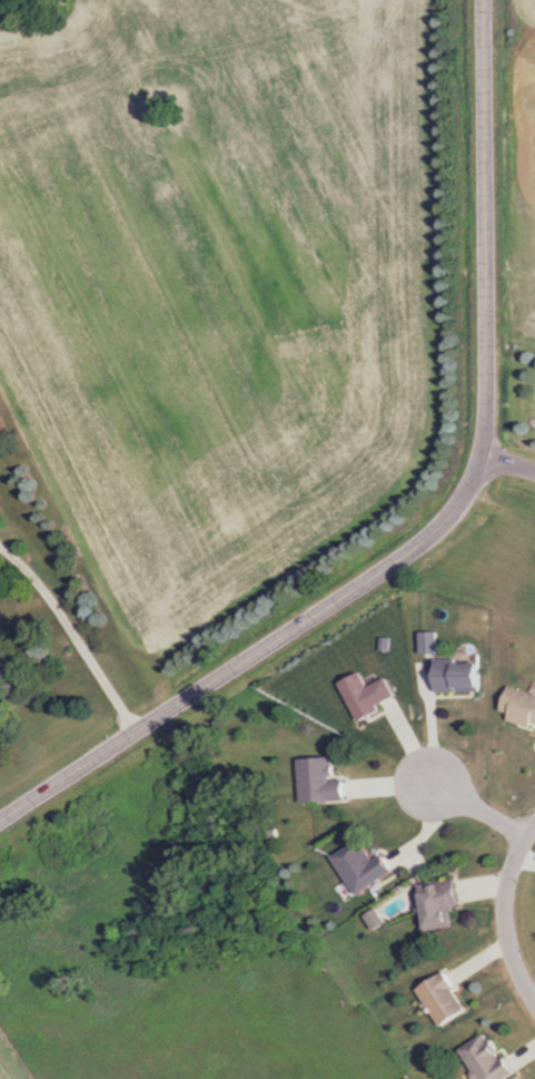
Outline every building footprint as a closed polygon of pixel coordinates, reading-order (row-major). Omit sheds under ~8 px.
[(435,632),(435,651),(419,650),(419,631),(435,632)] [(436,689),(437,660),(479,661),(478,690),(436,689)] [(344,683),(362,723),(383,714),(380,707),(399,699),(390,680),(371,688),(364,674),(344,683)] [(509,686),(534,696),(534,727),(499,714),(509,686)] [(299,800),(298,756),(331,755),(333,778),(346,778),(346,798),(299,800)] [(331,856),(359,837),(376,862),(383,857),(390,871),(356,894),(331,856)] [(426,930),(419,883),(455,877),(459,904),(453,905),(455,925),(426,930)] [(465,1009),(439,1026),(416,989),(443,972),(465,1009)] [(514,1069),(497,1078),(477,1078),(458,1049),(484,1032),(497,1056),(503,1051),(514,1069)]
